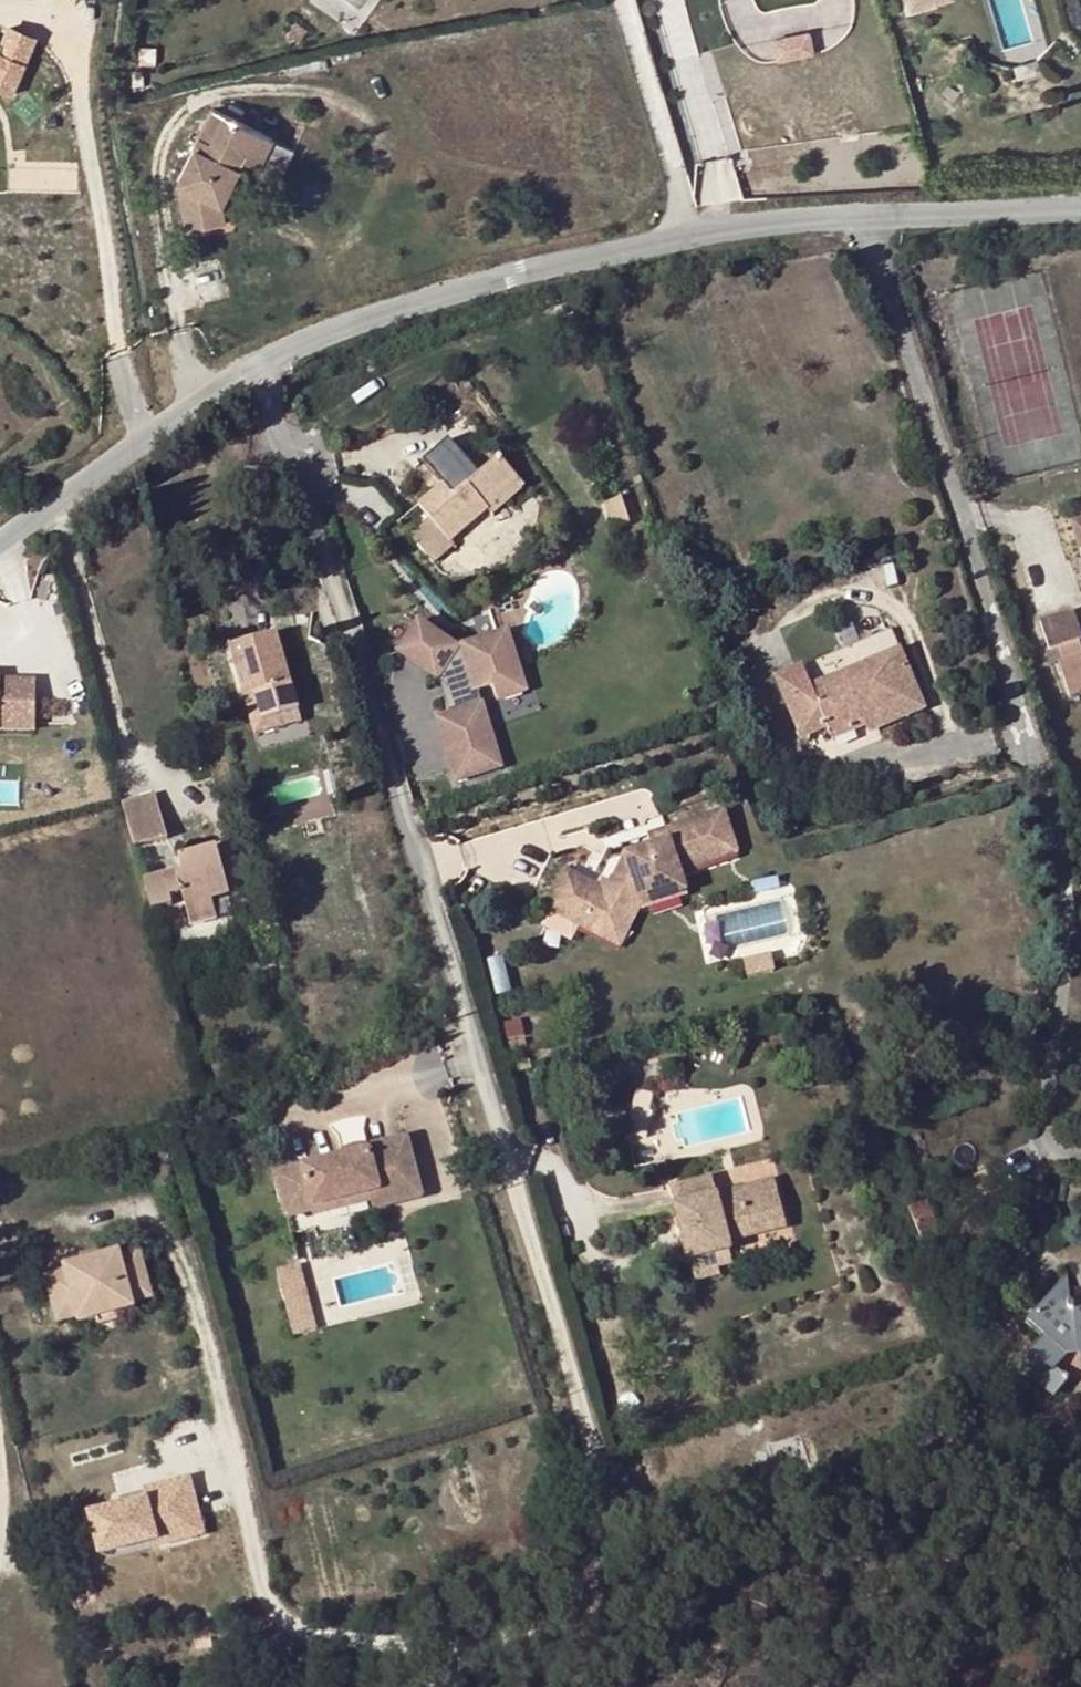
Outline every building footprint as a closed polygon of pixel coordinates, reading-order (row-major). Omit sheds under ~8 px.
[(773,36),(777,58),(814,51),(809,29),(773,36)] [(273,138),(213,108),(176,181),(185,229),(225,222),(221,204),(243,160),(258,167),(273,138)] [(431,520),(412,538),(428,556),(448,538),(451,542),(489,508),(485,503),(516,476),(499,456),(479,473),(472,465),(448,438),(423,461),(443,483),(446,487),(440,494),(436,489),(418,505),(431,520)] [(472,465),(479,473),(499,456),(491,447),(472,465)] [(525,487),(516,476),(485,503),(489,508),(494,515),(525,487)] [(446,487),(443,483),(436,489),(440,494),(446,487)] [(630,524),(624,505),(621,498),(604,504),(613,531),(630,524)] [(632,502),(624,505),(630,524),(639,522),(632,502)] [(418,505),(399,523),(412,538),(431,520),(418,505)] [(1069,524),(1080,557),(1080,520),(1069,524)] [(428,556),(434,564),(455,546),(451,542),(448,538),(428,556)] [(1059,647),(1079,641),(1080,640),(1080,633),(1073,609),(1039,620),(1049,651),(1059,647)] [(398,652),(437,678),(446,685),(450,695),(446,705),(449,715),(437,718),(457,781),(501,767),(477,691),(492,686),(496,701),(526,691),(517,663),(508,666),(498,635),(458,648),(418,622),(398,652)] [(833,741),(851,732),(848,725),(862,720),(865,726),(868,733),(925,709),(891,629),(777,679),(803,738),(827,728),(833,741)] [(517,663),(507,632),(498,635),(508,666),(517,663)] [(277,635),(231,648),(244,697),(254,695),(262,722),(278,717),(280,726),(302,719),(277,635)] [(1063,661),(1080,655),(1080,647),(1079,641),(1059,647),(1063,661)] [(1058,663),(1069,697),(1080,693),(1080,655),(1063,661),(1058,663)] [(34,678),(0,677),(0,727),(33,728),(34,678)] [(446,685),(437,678),(446,705),(450,695),(446,685)] [(254,695),(244,697),(254,733),(280,726),(278,717),(262,722),(254,695)] [(848,725),(851,732),(865,726),(862,720),(848,725)] [(156,796),(123,805),(135,849),(168,839),(156,796)] [(599,885),(567,869),(545,910),(618,946),(639,906),(687,891),(682,873),(737,855),(722,810),(646,836),(649,845),(622,854),(609,882),(602,879),(599,885)] [(168,839),(135,849),(144,882),(176,873),(168,839)] [(144,882),(152,912),(172,906),(170,899),(183,895),(191,927),(217,919),(211,899),(229,894),(217,847),(179,858),(183,871),(176,873),(144,882)] [(217,919),(191,927),(196,945),(240,933),(229,894),(211,899),(217,919)] [(770,953),(742,959),(746,978),(775,971),(770,953)] [(654,1095),(639,1091),(628,1135),(648,1139),(654,1112),(650,1111),(654,1095)] [(349,1160),(348,1157),(276,1175),(286,1220),(312,1213),(313,1216),(371,1201),(374,1210),(423,1197),(407,1137),(371,1146),(373,1155),(349,1160)] [(347,1152),(348,1157),(349,1160),(373,1155),(371,1146),(347,1152)] [(669,1187),(674,1203),(690,1262),(730,1251),(728,1243),(788,1227),(775,1179),(715,1195),(709,1176),(669,1187)] [(921,1240),(941,1231),(928,1200),(908,1209),(921,1240)] [(83,1254),(85,1262),(101,1258),(99,1250),(83,1254)] [(718,1268),(733,1264),(730,1251),(690,1262),(695,1282),(720,1276),(718,1268)] [(46,1277),(55,1311),(75,1306),(78,1318),(79,1323),(97,1318),(115,1313),(134,1308),(133,1304),(131,1296),(151,1291),(140,1252),(120,1258),(119,1252),(101,1258),(85,1262),(65,1266),(66,1273),(46,1277)] [(300,1265),(276,1271),(293,1337),(317,1330),(300,1265)] [(1067,1274),(1054,1290),(1071,1305),(1067,1274)] [(1054,1290),(1027,1322),(1044,1336),(1031,1353),(1033,1382),(1054,1399),(1069,1380),(1057,1370),(1069,1356),(1080,1356),(1080,1299),(1073,1300),(1074,1306),(1071,1305),(1054,1290)] [(131,1296),(133,1304),(153,1299),(151,1291),(131,1296)] [(75,1306),(55,1311),(59,1324),(78,1318),(75,1306)] [(115,1313),(97,1318),(99,1325),(118,1320),(115,1313)] [(100,1555),(156,1540),(152,1525),(198,1513),(189,1479),(144,1492),(146,1499),(120,1506),(89,1514),(100,1555)] [(120,1506),(146,1499),(144,1492),(119,1499),(120,1506)] [(203,1534),(198,1513),(152,1525),(156,1540),(158,1546),(203,1534)] [(351,1650),(332,1654),(332,1667),(352,1666),(351,1650)]
